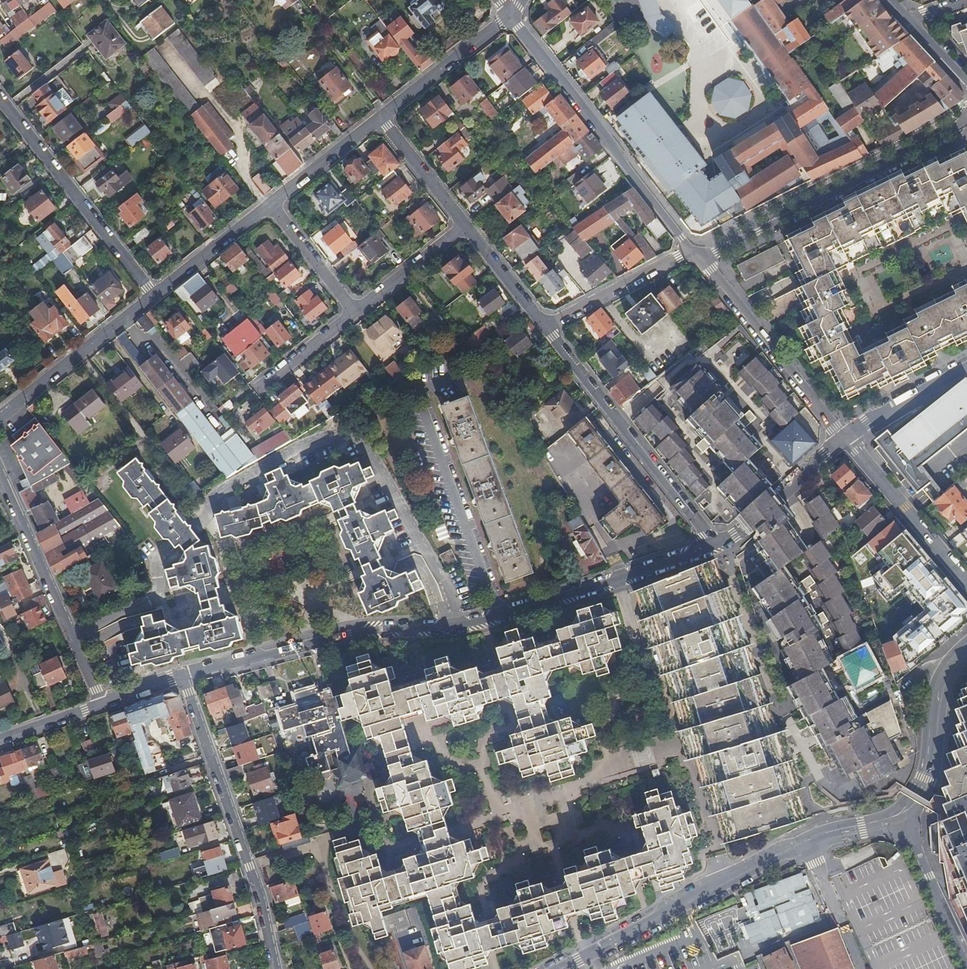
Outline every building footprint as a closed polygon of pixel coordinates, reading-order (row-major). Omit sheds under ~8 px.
[(1,3),(7,12),(11,9),(28,0),(5,0),(1,3)] [(282,8),(283,6),(287,10),(299,0),(275,0),(282,8)] [(408,9),(413,16),(416,19),(413,21),(419,29),(422,28),(423,29),(434,21),(430,16),(436,11),(441,12),(445,10),(445,6),(443,3),(439,2),(438,3),(436,0),(420,0),(411,7),(408,9)] [(542,34),(568,14),(570,12),(561,0),(550,0),(548,2),(548,3),(552,7),(547,11),(533,21),(542,34)] [(749,0),(703,0),(724,25),(729,22),(760,58),(780,43),(773,33),(751,3),(749,0)] [(751,3),(773,33),(785,24),(770,3),(768,0),(756,0),(751,3)] [(821,18),(825,23),(843,10),(857,0),(845,0),(821,18)] [(877,0),(857,0),(843,10),(877,55),(909,35),(889,13),(881,5),(877,0)] [(0,40),(0,41),(4,46),(53,8),(48,1),(31,15),(16,27),(10,31),(6,35),(0,40)] [(161,6),(142,21),(155,38),(175,23),(161,6)] [(580,35),(597,22),(586,8),(569,22),(580,35)] [(23,10),(14,14),(9,15),(16,27),(31,15),(29,11),(25,14),(23,10)] [(416,19),(413,16),(408,20),(416,30),(419,29),(413,21),(416,19)] [(106,58),(125,42),(107,19),(87,34),(92,41),(106,58)] [(785,24),(773,33),(780,43),(786,52),(805,38),(791,19),(791,20),(785,24)] [(6,35),(10,31),(5,25),(3,26),(0,22),(0,36),(4,33),(6,35)] [(377,30),(378,32),(384,39),(390,35),(383,25),(377,30)] [(953,40),(966,34),(966,25),(960,28),(957,29),(955,26),(951,27),(950,37),(953,40)] [(603,27),(588,38),(593,44),(607,32),(603,27)] [(231,96),(179,29),(168,37),(221,105),(223,103),(229,113),(240,105),(233,95),(231,96)] [(382,61),(400,48),(394,39),(392,37),(390,35),(384,39),(378,32),(366,41),(382,61)] [(420,73),(431,64),(424,55),(421,58),(416,51),(415,51),(404,36),(401,39),(397,34),(392,37),(394,39),(400,48),(420,73)] [(953,40),(957,45),(961,43),(966,58),(966,34),(953,40)] [(873,93),(878,100),(889,93),(904,83),(918,73),(934,62),(909,35),(877,55),(873,57),(882,69),(890,64),(896,71),(903,66),(906,70),(873,93)] [(760,58),(780,84),(798,69),(796,66),(786,52),(780,43),(760,58)] [(605,62),(593,47),(576,62),(588,77),(605,62)] [(158,76),(189,116),(191,115),(221,154),(233,146),(228,139),(234,134),(209,101),(201,108),(154,48),(142,56),(158,76)] [(490,64),(505,83),(524,69),(508,50),(490,64)] [(5,61),(18,78),(32,68),(18,51),(5,61)] [(606,74),(610,71),(616,66),(612,61),(602,69),(606,74)] [(934,62),(918,73),(928,87),(945,74),(939,68),(934,62)] [(870,89),(873,93),(906,70),(903,66),(896,71),(870,89)] [(341,94),(347,89),(351,86),(336,68),(329,73),(326,71),(323,73),(321,70),(314,76),(336,103),(343,97),(341,94)] [(524,69),(505,83),(512,92),(531,77),(524,69)] [(741,200),(746,207),(797,175),(794,170),(799,165),(810,180),(860,155),(843,131),(818,142),(807,126),(798,132),(794,127),(817,111),(822,117),(830,113),(798,69),(780,84),(779,85),(790,98),(803,89),(805,92),(784,106),(787,111),(714,158),(723,172),(741,200)] [(606,74),(597,81),(602,88),(598,92),(610,107),(628,93),(610,71),(606,74)] [(935,97),(942,106),(945,110),(963,99),(964,95),(945,74),(928,87),(935,97)] [(55,75),(31,94),(39,105),(36,107),(48,122),(64,109),(64,108),(71,102),(61,89),(64,86),(55,75)] [(465,104),(481,90),(469,75),(452,88),(465,104)] [(531,77),(512,92),(518,99),(537,85),(531,77)] [(728,78),(715,87),(711,102),(720,115),(735,118),(748,110),(752,94),(743,81),(728,78)] [(882,105),(878,100),(873,93),(870,89),(864,81),(844,96),(851,106),(862,119),(882,105)] [(524,102),(535,116),(555,100),(544,86),(524,102)] [(251,87),(246,91),(252,99),(253,100),(256,97),(253,94),(255,92),(251,87)] [(236,94),(247,109),(248,110),(256,104),(253,100),(252,99),(246,91),(244,88),(236,94)] [(670,124),(639,148),(672,190),(699,168),(704,164),(647,91),(645,93),(670,124)] [(120,105),(126,100),(121,93),(109,103),(114,110),(120,105)] [(615,117),(639,148),(670,124),(645,93),(615,117)] [(889,93),(878,100),(882,105),(892,119),(893,120),(903,114),(903,115),(904,114),(889,93)] [(314,98),(317,103),(323,99),(319,94),(314,98)] [(577,114),(561,95),(555,100),(535,116),(538,121),(549,112),(561,127),(577,114)] [(441,97),(435,102),(447,117),(453,112),(441,97)] [(924,122),(945,110),(942,106),(935,97),(911,111),(918,122),(922,119),(924,122)] [(494,106),(487,98),(481,103),(493,119),(500,114),(494,106)] [(125,112),(131,107),(128,103),(126,100),(120,105),(125,112)] [(435,102),(422,112),(428,119),(426,121),(433,129),(447,117),(435,102)] [(241,114),(250,126),(264,115),(256,104),(248,110),(247,109),(241,114)] [(114,110),(106,116),(111,122),(125,112),(120,105),(114,110)] [(843,131),(860,155),(861,156),(868,152),(861,141),(850,128),(862,119),(851,106),(833,118),(843,131)] [(911,129),(924,122),(922,119),(918,122),(911,111),(904,114),(903,115),(911,129)] [(70,112),(65,115),(67,118),(54,128),(64,142),(81,128),(70,112)] [(337,138),(342,134),(326,114),(312,126),(307,118),(302,122),(316,140),(330,129),(337,138)] [(561,127),(564,131),(575,145),(590,132),(577,114),(561,127)] [(903,130),(905,133),(911,129),(903,115),(903,114),(893,120),(895,123),(896,122),(903,130)] [(250,126),(277,159),(290,148),(264,115),(250,126)] [(522,117),(510,127),(514,132),(526,122),(522,117)] [(893,120),(892,119),(871,132),(882,146),(886,144),(905,133),(903,130),(896,122),(895,123),(893,120)] [(466,127),(460,120),(449,129),(454,136),(466,127)] [(510,127),(505,121),(499,126),(508,137),(514,132),(510,127)] [(303,165),(309,160),(302,151),(316,140),(302,122),(298,125),(303,131),(292,141),(300,152),(295,155),(303,165)] [(141,138),(150,131),(145,124),(136,131),(141,138)] [(126,138),(132,146),(141,138),(136,131),(126,138)] [(564,131),(526,161),(537,175),(555,161),(559,158),(575,145),(564,131)] [(85,132),(68,145),(78,158),(77,160),(86,171),(97,163),(98,164),(101,161),(101,160),(107,155),(94,138),(91,140),(85,132)] [(590,132),(575,145),(559,158),(564,164),(565,165),(580,152),(587,160),(602,147),(590,132)] [(382,146),(364,160),(374,173),(379,168),(384,175),(397,165),(382,146)] [(454,146),(440,158),(450,171),(465,159),(454,146)] [(289,176),(303,165),(295,155),(290,148),(277,159),(289,176)] [(966,283),(963,279),(948,286),(951,291),(913,309),(914,314),(900,321),(902,325),(884,334),(885,336),(881,337),(882,339),(861,350),(857,340),(852,342),(845,330),(849,329),(859,323),(859,313),(864,302),(853,279),(842,283),(836,270),(960,215),(966,226),(966,150),(938,160),(936,157),(904,174),(902,170),(844,200),(845,204),(813,220),(814,223),(810,225),(780,237),(801,283),(793,287),(800,301),(804,299),(807,305),(803,307),(809,319),(798,324),(805,339),(808,337),(811,343),(807,344),(814,357),(822,354),(825,361),(822,362),(838,398),(843,396),(845,400),(856,395),(854,390),(868,384),(869,388),(876,385),(878,388),(891,382),(893,386),(907,379),(905,375),(925,366),(923,362),(937,355),(936,352),(952,344),(954,347),(966,341),(966,282),(966,283)] [(559,158),(555,161),(560,168),(564,164),(559,158)] [(360,159),(346,171),(356,183),(370,172),(360,159)] [(108,165),(92,177),(97,182),(96,184),(103,192),(105,190),(110,196),(122,188),(117,181),(119,179),(108,165)] [(797,175),(803,183),(810,180),(799,165),(794,170),(797,175)] [(24,198),(37,188),(19,166),(2,179),(14,194),(19,190),(24,198)] [(699,168),(672,190),(702,226),(741,200),(723,172),(708,180),(699,168)] [(394,171),(380,181),(378,184),(395,206),(411,193),(394,171)] [(226,173),(203,190),(215,206),(237,189),(226,173)] [(486,179),(482,173),(464,188),(474,202),(488,191),(482,183),(486,179)] [(598,184),(590,173),(580,181),(575,186),(589,203),(607,188),(601,182),(598,184)] [(252,179),(265,195),(271,190),(258,174),(252,179)] [(575,186),(580,181),(574,175),(562,184),(568,191),(575,186)] [(515,190),(505,178),(488,191),(498,204),(512,193),(515,190)] [(357,200),(348,189),(342,194),(332,182),(315,196),(330,214),(344,203),(348,207),(357,200)] [(204,202),(205,201),(194,187),(190,191),(201,205),(189,214),(200,229),(215,218),(204,202)] [(518,200),(524,195),(518,188),(515,190),(512,193),(518,200)] [(667,230),(634,188),(604,208),(618,226),(620,228),(624,224),(619,218),(634,206),(658,238),(667,230)] [(42,192),(26,204),(39,221),(55,209),(42,192)] [(136,193),(119,207),(123,211),(120,214),(130,227),(143,217),(145,216),(148,211),(142,204),(143,202),(136,193)] [(498,204),(496,205),(511,223),(527,211),(524,207),(530,202),(524,195),(518,200),(512,193),(498,204)] [(441,218),(423,195),(410,205),(415,212),(411,216),(416,223),(409,228),(416,236),(423,231),(424,232),(441,218)] [(171,201),(179,212),(185,207),(177,196),(171,201)] [(618,226),(604,208),(573,228),(574,229),(580,235),(591,248),(618,226)] [(382,219),(376,224),(380,229),(386,224),(382,219)] [(634,236),(624,224),(620,228),(630,240),(634,236)] [(521,225),(505,238),(515,249),(516,248),(522,256),(529,251),(524,243),(531,238),(521,225)] [(341,250),(346,256),(348,254),(358,246),(354,241),(352,242),(340,226),(324,239),(337,254),(341,250)] [(132,237),(137,244),(150,234),(145,227),(132,237)] [(64,252),(73,245),(59,228),(41,243),(54,259),(61,254),(64,252)] [(358,246),(348,254),(354,262),(357,259),(366,269),(388,252),(377,238),(383,234),(380,229),(374,234),(358,246)] [(580,235),(574,229),(565,236),(570,243),(580,235)] [(647,261),(657,256),(638,233),(634,236),(630,240),(643,256),(647,261)] [(93,247),(84,235),(73,245),(64,252),(72,263),(93,247)] [(580,235),(570,243),(582,257),(592,249),(591,248),(580,235)] [(275,272),(289,260),(277,244),(273,248),(267,240),(257,249),(275,272)] [(643,256),(630,240),(615,252),(628,268),(643,256)] [(775,242),(783,258),(785,257),(776,241),(775,242)] [(163,242),(150,253),(158,263),(172,253),(163,242)] [(746,278),(783,258),(775,242),(737,262),(746,278)] [(237,243),(221,256),(234,272),(250,259),(243,250),(237,243)] [(243,250),(250,259),(266,279),(271,275),(248,246),(243,250)] [(74,266),(72,263),(64,252),(61,254),(54,259),(53,260),(64,274),(74,266)] [(535,253),(523,262),(526,266),(538,257),(535,253)] [(464,293),(477,283),(468,273),(472,269),(464,260),(462,262),(458,256),(443,268),(455,283),(456,282),(464,293)] [(593,284),(610,271),(598,256),(595,258),(582,269),(593,284)] [(539,280),(550,271),(538,257),(526,266),(538,281),(539,280)] [(276,273),(278,275),(287,286),(301,274),(290,261),(276,273)] [(560,264),(550,271),(539,280),(552,297),(565,287),(560,280),(568,274),(560,264)] [(91,287),(108,310),(116,304),(112,299),(123,289),(111,272),(91,287)] [(271,275),(266,279),(269,283),(278,275),(276,273),(275,272),(271,275)] [(199,273),(175,291),(181,298),(188,293),(191,297),(204,312),(219,299),(199,273)] [(684,288),(677,279),(672,283),(679,292),(684,288)] [(232,280),(224,286),(232,296),(239,290),(232,280)] [(57,292),(81,323),(99,310),(87,294),(77,302),(64,285),(57,292)] [(656,299),(667,313),(668,314),(683,301),(671,286),(656,299)] [(724,303),(711,286),(705,291),(718,308),(724,303)] [(283,301),(292,293),(287,287),(278,295),(282,300),(283,301)] [(273,289),(267,294),(275,305),(282,300),(278,295),(273,289)] [(309,289),(296,300),(311,319),(327,306),(318,295),(316,297),(309,289)] [(494,290),(476,305),(486,317),(504,303),(494,290)] [(188,293),(181,298),(184,303),(191,297),(188,293)] [(656,299),(651,294),(626,315),(641,334),(667,313),(656,299)] [(413,326),(421,319),(417,313),(420,310),(410,297),(397,307),(413,326)] [(286,304),(306,330),(311,327),(289,301),(286,304)] [(37,308),(55,331),(59,329),(61,330),(68,325),(55,307),(50,311),(44,303),(37,308)] [(51,335),(55,331),(37,308),(26,317),(46,342),(53,337),(51,335)] [(615,326),(601,309),(587,321),(601,338),(615,326)] [(192,327),(180,313),(166,324),(181,343),(191,336),(187,331),(192,327)] [(146,315),(138,321),(147,333),(155,327),(146,315)] [(492,334),(504,325),(496,315),(485,324),(486,325),(492,334)] [(401,335),(386,316),(367,331),(382,350),(401,335)] [(242,352),(263,336),(262,335),(256,327),(249,319),(223,338),(237,356),(242,352)] [(424,322),(421,319),(413,326),(415,329),(424,322)] [(279,321),(267,331),(280,346),(291,336),(279,321)] [(256,327),(262,335),(267,331),(261,323),(256,327)] [(478,344),(492,334),(486,325),(473,335),(478,344)] [(727,528),(740,515),(756,500),(769,489),(773,485),(819,443),(820,425),(761,350),(759,351),(737,327),(707,350),(701,354),(695,346),(656,376),(651,380),(662,392),(632,421),(654,448),(715,526),(727,528)] [(518,356),(532,344),(520,328),(505,340),(507,343),(504,346),(507,351),(511,348),(518,356)] [(205,342),(211,337),(205,329),(199,334),(205,342)] [(465,340),(473,335),(468,329),(461,334),(465,340)] [(141,366),(147,361),(125,332),(118,337),(141,366)] [(481,349),(478,344),(473,335),(465,340),(473,354),(481,349)] [(263,346),(267,342),(263,336),(242,352),(245,357),(239,362),(241,364),(263,346)] [(609,339),(598,347),(603,353),(595,359),(611,379),(630,365),(609,339)] [(700,342),(695,346),(701,354),(707,350),(700,342)] [(428,355),(418,343),(411,348),(424,364),(431,360),(428,355)] [(431,360),(447,351),(441,345),(428,355),(431,360)] [(269,353),(263,346),(241,364),(246,371),(269,353)] [(18,361),(7,348),(0,354),(0,375),(18,361)] [(177,354),(192,373),(202,365),(191,352),(189,353),(185,348),(177,354)] [(369,372),(351,349),(338,360),(340,362),(331,371),(341,383),(344,387),(361,374),(364,377),(369,372)] [(225,383),(240,372),(236,367),(231,361),(224,352),(201,371),(209,380),(214,376),(220,376),(225,383)] [(228,476),(243,467),(242,465),(225,443),(207,420),(156,355),(147,361),(141,366),(157,387),(228,476)] [(338,360),(328,368),(331,371),(340,362),(338,360)] [(394,361),(385,368),(395,381),(405,375),(394,361)] [(651,370),(647,365),(632,376),(642,387),(649,382),(651,380),(656,376),(651,370)] [(144,385),(130,367),(108,385),(122,402),(144,385)] [(331,371),(328,368),(304,388),(306,390),(316,403),(341,383),(331,371)] [(628,376),(609,391),(611,394),(619,405),(634,394),(639,389),(628,376)] [(304,388),(299,382),(278,399),(282,404),(277,409),(285,420),(293,414),(295,416),(297,415),(300,418),(310,409),(305,404),(308,401),(302,394),(306,390),(304,388)] [(880,440),(923,493),(927,490),(936,500),(966,474),(966,384),(930,413),(924,406),(880,440)] [(72,411),(87,429),(92,425),(87,420),(105,406),(94,390),(75,405),(77,407),(72,411)] [(579,412),(563,392),(546,406),(562,426),(579,412)] [(513,515),(469,396),(442,406),(485,524),(506,583),(534,573),(513,515)] [(224,414),(236,405),(230,398),(219,408),(224,414)] [(317,407),(328,419),(335,412),(325,400),(317,407)] [(260,423),(264,429),(275,420),(265,408),(247,422),(253,429),(260,423)] [(80,436),(87,429),(72,411),(65,416),(80,436)] [(64,466),(70,462),(35,417),(13,435),(17,441),(12,446),(19,454),(17,456),(27,477),(21,481),(24,490),(54,471),(64,466)] [(601,439),(584,418),(566,433),(594,468),(618,498),(618,503),(596,521),(611,539),(631,522),(636,522),(646,535),(664,520),(640,490),(617,460),(601,439)] [(257,435),(264,429),(260,423),(253,429),(257,435)] [(180,427),(162,442),(176,459),(194,445),(180,427)] [(259,458),(293,439),(286,430),(252,450),(255,454),(259,458)] [(242,465),(255,454),(252,450),(238,432),(225,443),(242,465)] [(171,537),(187,522),(175,508),(176,505),(172,504),(158,487),(159,484),(155,483),(141,467),(143,463),(138,463),(135,459),(119,472),(125,480),(124,486),(133,497),(139,497),(145,505),(150,502),(156,509),(152,513),(159,521),(157,527),(166,538),(169,539),(171,537)] [(334,510),(338,508),(352,502),(346,490),(349,488),(351,489),(352,487),(366,481),(365,478),(361,470),(357,461),(350,464),(349,462),(338,467),(334,464),(321,471),(320,474),(310,479),(311,482),(304,485),(302,482),(295,486),(291,485),(286,474),(284,475),(269,482),(275,494),(271,497),(267,495),(266,499),(253,505),(248,502),(247,506),(217,514),(222,537),(231,535),(237,538),(250,535),(252,529),(262,527),(261,525),(272,520),(274,522),(282,518),(288,521),(301,515),(302,509),(312,504),(312,503),(319,500),(320,501),(325,499),(329,501),(334,510)] [(86,482),(85,480),(70,462),(64,466),(80,486),(86,482)] [(361,470),(365,478),(373,474),(369,465),(361,470)] [(854,477),(844,465),(831,476),(841,487),(854,477)] [(265,474),(269,482),(284,475),(280,467),(265,474)] [(32,508),(45,529),(58,522),(46,500),(39,504),(34,494),(58,478),(54,471),(24,490),(20,492),(28,510),(32,508)] [(202,491),(211,485),(202,473),(194,480),(202,491)] [(936,500),(934,502),(938,507),(944,502),(950,509),(962,499),(958,494),(966,486),(966,474),(936,500)] [(195,495),(202,491),(194,480),(187,484),(195,495)] [(869,495),(857,480),(844,491),(859,508),(865,503),(862,501),(869,495)] [(756,500),(740,515),(748,524),(753,530),(765,520),(775,512),(783,505),(776,497),(770,491),(769,489),(756,500)] [(74,513),(91,503),(84,490),(67,500),(74,513)] [(819,541),(833,531),(832,530),(834,528),(813,496),(800,505),(811,523),(809,524),(819,541)] [(57,574),(58,574),(90,555),(86,547),(116,529),(122,526),(100,498),(91,503),(74,513),(63,519),(58,522),(45,529),(38,533),(57,574)] [(338,508),(342,515),(357,507),(354,501),(352,502),(338,508)] [(393,505),(386,509),(390,517),(397,513),(393,505)] [(775,512),(777,515),(785,507),(783,505),(775,512)] [(360,557),(363,565),(375,560),(379,557),(371,540),(387,532),(386,530),(377,510),(367,514),(362,511),(360,506),(357,507),(342,515),(337,517),(343,529),(342,533),(348,546),(353,549),(357,558),(360,557)] [(385,506),(377,510),(386,530),(394,526),(390,517),(386,509),(385,506)] [(881,517),(872,507),(860,517),(855,522),(870,538),(886,524),(886,523),(888,521),(883,515),(881,517)] [(753,530),(756,534),(777,515),(775,512),(765,520),(753,530)] [(917,742),(918,738),(911,718),(897,680),(888,655),(880,633),(863,642),(853,626),(855,625),(846,610),(848,608),(843,599),(844,598),(839,589),(840,588),(831,573),(832,571),(828,565),(830,563),(825,557),(827,555),(823,549),(825,548),(819,541),(805,550),(797,539),(795,541),(788,532),(791,530),(783,518),(781,519),(777,515),(756,534),(760,537),(757,540),(769,556),(768,562),(775,571),(751,589),(758,599),(759,598),(767,609),(765,611),(769,616),(765,620),(774,632),(777,630),(783,637),(779,640),(780,641),(783,640),(786,644),(777,650),(782,656),(782,655),(790,666),(788,669),(795,680),(779,689),(789,722),(804,785),(807,784),(812,809),(818,813),(819,814),(839,808),(852,805),(871,802),(891,799),(894,797),(904,786),(912,772),(915,762),(917,751),(917,742)] [(596,560),(603,555),(580,517),(569,524),(573,531),(572,532),(576,540),(578,538),(590,559),(596,560)] [(197,535),(187,522),(171,537),(178,546),(181,544),(184,547),(188,550),(196,544),(201,540),(197,535)] [(437,540),(448,538),(445,525),(434,527),(437,540)] [(122,537),(128,534),(128,533),(122,526),(116,529),(122,537)] [(899,539),(889,527),(867,545),(873,553),(879,548),(884,553),(899,539)] [(843,533),(845,538),(852,532),(848,528),(843,533)] [(387,532),(371,540),(377,542),(389,536),(387,532)] [(17,558),(14,552),(16,551),(12,543),(0,548),(0,565),(17,558)] [(201,591),(220,586),(218,576),(222,571),(218,558),(213,555),(210,545),(197,548),(196,544),(188,550),(189,555),(188,558),(186,560),(183,560),(185,569),(187,579),(197,577),(201,591)] [(915,558),(904,545),(888,559),(899,571),(915,558)] [(452,548),(440,553),(446,566),(458,560),(452,548)] [(363,565),(367,574),(378,568),(375,560),(363,565)] [(104,561),(85,571),(99,599),(119,589),(104,561)] [(709,563),(628,591),(685,747),(720,842),(721,843),(796,820),(795,818),(785,787),(767,733),(766,730),(764,723),(757,702),(755,703),(736,645),(740,643),(720,584),(716,585),(713,576),(709,563)] [(387,582),(394,579),(387,564),(381,567),(387,582)] [(408,595),(420,589),(413,572),(406,576),(405,574),(394,579),(387,582),(381,567),(378,568),(367,574),(364,575),(369,585),(366,589),(360,592),(370,614),(379,609),(384,612),(398,606),(399,600),(409,596),(408,595)] [(857,571),(861,582),(868,575),(862,567),(857,571)] [(927,581),(916,568),(897,584),(909,597),(927,581)] [(187,579),(185,569),(176,571),(179,585),(188,582),(187,579)] [(22,570),(5,577),(13,595),(17,593),(19,599),(32,593),(22,570)] [(193,584),(201,591),(197,577),(187,579),(188,582),(188,584),(193,584)] [(207,608),(225,604),(220,586),(201,591),(205,608),(203,609),(206,623),(211,622),(207,608)] [(876,588),(862,593),(872,622),(885,618),(876,588)] [(946,608),(948,605),(935,589),(918,603),(932,619),(946,608)] [(47,602),(44,594),(31,600),(34,607),(40,605),(47,602)] [(16,613),(8,595),(0,599),(8,616),(16,613)] [(472,600),(475,611),(484,607),(481,597),(472,600)] [(143,662),(143,665),(154,662),(159,665),(173,662),(176,656),(213,647),(218,650),(231,646),(234,641),(244,639),(238,615),(233,617),(227,614),(225,604),(207,608),(211,622),(206,623),(203,622),(202,625),(174,632),(172,630),(170,633),(167,633),(163,621),(156,623),(146,625),(143,626),(146,636),(143,640),(128,644),(134,664),(143,662)] [(40,605),(34,607),(23,612),(30,628),(47,620),(40,605)] [(600,614),(597,607),(574,614),(577,626),(554,634),(556,644),(534,651),(528,633),(514,637),(513,633),(501,637),(506,651),(493,655),(500,676),(477,683),(473,671),(449,679),(444,661),(432,664),(433,671),(423,674),(426,686),(405,693),(391,697),(388,685),(393,683),(389,671),(371,676),(366,660),(354,663),(355,669),(344,673),(351,697),(338,701),(351,743),(362,740),(373,778),(374,781),(369,782),(364,784),(371,804),(375,803),(379,814),(390,810),(399,833),(414,834),(415,838),(416,840),(414,843),(416,853),(394,860),(394,871),(384,873),(378,854),(367,855),(360,838),(344,842),(343,837),(332,839),(343,880),(337,882),(344,906),(350,904),(353,914),(347,916),(351,927),(369,921),(375,938),(387,934),(379,912),(392,907),(390,902),(426,891),(437,926),(434,927),(441,952),(447,950),(453,968),(471,968),(490,963),(487,951),(495,949),(521,941),(525,951),(548,944),(544,933),(569,925),(566,914),(571,913),(589,907),(593,919),(605,916),(607,922),(618,919),(612,900),(636,892),(632,881),(655,874),(661,891),(672,887),(670,882),(677,880),(678,884),(684,879),(685,870),(691,864),(689,853),(687,845),(692,836),(686,813),(676,812),(673,798),(667,799),(664,793),(653,795),(651,790),(639,795),(641,799),(640,802),(641,812),(629,816),(636,846),(633,853),(612,857),(609,849),(592,853),(589,848),(576,852),(578,857),(571,860),(572,865),(557,870),(558,877),(557,877),(553,879),(555,890),(543,892),(540,883),(522,887),(522,882),(508,885),(511,891),(505,893),(507,902),(488,912),(487,920),(485,921),(477,923),(475,919),(469,903),(461,901),(456,884),(471,879),(475,874),(478,863),(488,860),(485,846),(473,850),(470,839),(457,841),(448,834),(447,829),(445,820),(451,804),(450,795),(454,792),(449,779),(443,780),(432,774),(427,760),(418,759),(410,753),(404,730),(406,728),(405,720),(408,718),(415,715),(419,723),(438,718),(443,729),(475,720),(474,716),(480,705),(496,700),(504,703),(511,720),(507,721),(510,733),(502,736),(505,748),(492,753),(496,766),(508,763),(510,774),(516,773),(517,779),(537,772),(540,779),(543,778),(545,783),(573,776),(572,767),(577,755),(588,751),(585,739),(593,738),(588,724),(579,725),(566,717),(543,723),(537,702),(552,697),(546,680),(550,670),(568,665),(573,676),(592,671),(593,678),(609,673),(605,663),(609,654),(618,650),(611,627),(613,625),(610,612),(600,614)] [(951,614),(946,608),(932,619),(928,622),(932,626),(936,631),(938,634),(944,642),(960,628),(949,615),(951,614)] [(144,617),(146,625),(156,623),(154,614),(144,617)] [(66,677),(58,658),(40,666),(43,672),(35,676),(41,689),(66,677)] [(276,680),(258,686),(263,701),(281,695),(276,680)] [(938,820),(939,821),(949,816),(950,818),(959,814),(963,819),(966,817),(966,681),(965,682),(966,685),(960,688),(963,696),(956,699),(959,707),(957,708),(962,721),(955,724),(958,731),(952,734),(957,748),(953,751),(958,764),(951,767),(953,773),(948,775),(951,783),(952,784),(951,786),(950,787),(947,796),(946,798),(938,820)] [(0,686),(0,709),(1,709),(0,707),(17,700),(9,682),(0,686)] [(232,685),(227,687),(233,705),(233,707),(243,703),(238,688),(234,689),(232,685)] [(233,705),(227,687),(206,694),(212,712),(233,705)] [(325,690),(314,694),(316,699),(327,696),(325,690)] [(145,774),(168,767),(162,752),(152,755),(145,737),(151,734),(148,726),(155,722),(153,716),(162,713),(171,742),(194,735),(180,695),(173,691),(126,708),(126,709),(134,731),(135,736),(136,739),(134,740),(138,753),(141,761),(145,774)] [(299,711),(296,712),(303,732),(305,732),(307,740),(311,739),(316,758),(312,759),(336,832),(368,822),(370,820),(372,814),(364,784),(369,782),(368,780),(373,778),(362,740),(351,743),(338,701),(330,704),(327,696),(316,699),(314,694),(295,699),(299,711)] [(251,710),(236,715),(239,723),(267,714),(264,705),(259,707),(258,702),(249,705),(251,710)] [(134,731),(126,709),(112,713),(113,716),(111,716),(118,737),(134,731)] [(303,732),(296,712),(278,718),(285,738),(303,732)] [(800,816),(790,789),(793,788),(776,731),(767,733),(785,787),(795,818),(796,820),(801,819),(800,816)] [(89,755),(96,753),(91,739),(84,741),(89,755)] [(130,755),(138,753),(134,740),(127,743),(126,743),(130,755)] [(23,749),(29,767),(44,762),(38,744),(23,749)] [(29,767),(23,749),(1,756),(4,766),(0,767),(0,781),(0,782),(8,779),(7,775),(29,767)] [(249,752),(223,761),(227,770),(240,765),(252,760),(249,752)] [(78,765),(83,780),(114,770),(109,755),(78,765)] [(329,835),(336,832),(312,759),(306,761),(329,835)] [(261,770),(259,763),(251,766),(252,773),(247,774),(253,793),(259,792),(261,797),(270,795),(268,789),(271,788),(264,769),(261,770)] [(63,771),(61,764),(51,767),(54,774),(63,771)] [(240,765),(227,770),(230,778),(243,774),(240,765)] [(191,780),(187,769),(163,777),(168,792),(188,785),(187,781),(191,780)] [(63,771),(54,774),(56,782),(60,781),(61,783),(66,781),(63,771)] [(24,777),(32,800),(40,797),(37,790),(36,785),(34,779),(32,774),(24,777)] [(37,790),(40,797),(48,794),(46,787),(37,790)] [(192,794),(170,801),(177,826),(199,818),(192,794)] [(301,834),(294,812),(282,816),(282,819),(270,823),(277,842),(281,841),(284,849),(310,840),(307,832),(301,834)] [(949,896),(948,896),(966,940),(966,817),(963,819),(959,814),(950,818),(949,816),(939,821),(940,822),(930,826),(934,853),(938,853),(947,885),(949,896)] [(930,852),(934,853),(930,826),(940,822),(939,821),(938,820),(929,824),(930,852)] [(218,839),(212,821),(183,831),(187,844),(198,841),(199,845),(218,839)] [(179,856),(180,856),(177,847),(160,852),(163,861),(179,856)] [(203,858),(209,875),(228,870),(220,848),(202,853),(203,858)] [(949,896),(947,885),(938,853),(946,886),(948,896),(949,896)] [(181,864),(189,862),(187,854),(180,856),(179,856),(181,864)] [(51,874),(46,861),(20,869),(27,893),(53,885),(54,887),(64,884),(60,871),(51,874)] [(201,861),(191,862),(193,877),(202,876),(201,861)] [(295,880),(288,882),(272,887),(277,902),(286,899),(288,907),(302,902),(300,895),(295,880)] [(211,909),(233,902),(229,887),(206,894),(207,896),(211,909)] [(200,898),(204,911),(211,909),(207,896),(200,898)] [(199,912),(203,930),(209,928),(216,926),(214,920),(222,918),(222,916),(236,912),(233,902),(211,909),(204,911),(199,912)] [(383,917),(389,932),(410,925),(405,909),(383,917)] [(314,926),(311,927),(313,933),(316,944),(321,942),(318,931),(332,926),(326,910),(311,916),(312,919),(314,926)] [(107,934),(100,911),(93,913),(99,936),(107,934)] [(284,921),(286,928),(303,923),(308,920),(306,913),(284,921)] [(62,918),(34,926),(37,935),(40,934),(42,941),(45,949),(69,941),(62,918)] [(308,920),(303,923),(307,935),(313,933),(311,927),(308,920)] [(216,926),(209,928),(215,951),(245,944),(240,926),(235,928),(233,921),(216,926)] [(18,931),(15,922),(0,926),(0,936),(6,934),(18,931)] [(838,927),(822,933),(802,939),(791,945),(801,968),(855,968),(838,927)] [(18,931),(6,934),(11,949),(24,945),(20,930),(18,931)] [(95,957),(102,955),(98,941),(91,943),(93,950),(95,957)] [(70,957),(93,950),(91,943),(68,950),(69,954),(70,957)] [(424,946),(405,952),(411,968),(432,968),(424,946)] [(320,953),(325,968),(336,968),(340,968),(334,948),(320,953)] [(765,957),(770,968),(794,968),(784,948),(765,957)] [(59,967),(55,954),(41,957),(36,959),(39,968),(59,968),(59,967)] [(207,960),(205,961),(207,968),(230,968),(226,955),(207,960)] [(166,964),(168,968),(197,968),(195,963),(187,965),(186,959),(166,964)]
